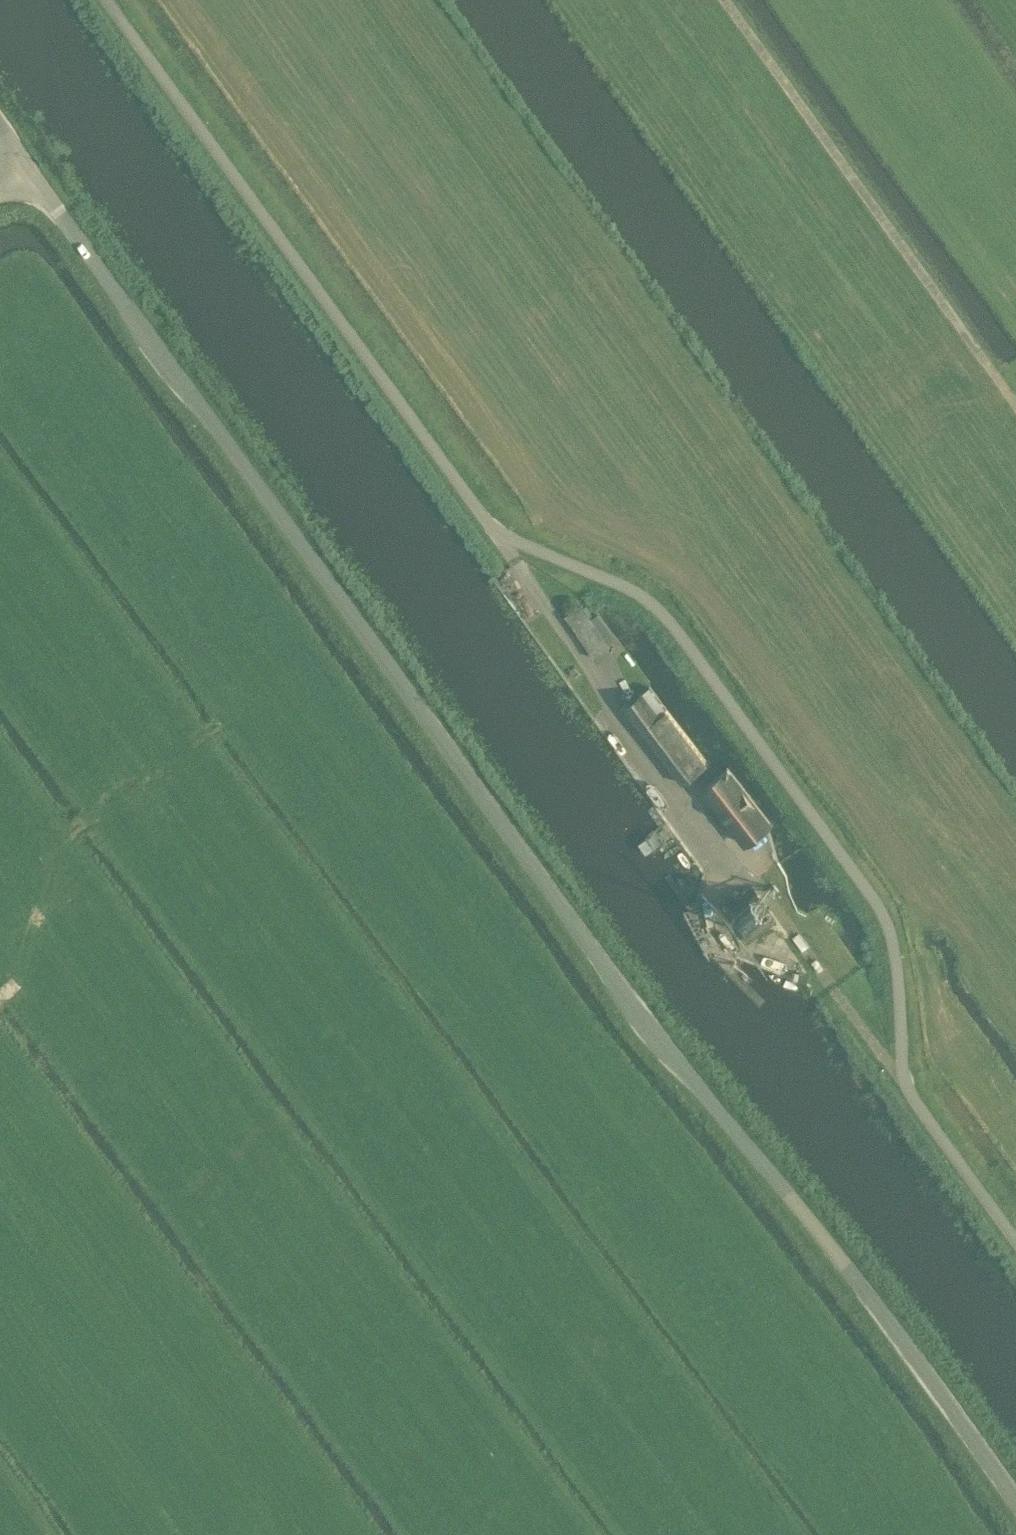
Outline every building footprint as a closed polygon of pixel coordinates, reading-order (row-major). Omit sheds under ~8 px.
[(594,655),(610,644),(581,604),(566,615),(594,655)] [(681,780),(707,762),(650,686),(627,704),(681,780)] [(712,795),(728,816),(746,841),(770,823),(729,768),(709,783),(715,792),(712,795)] [(745,927),(769,911),(753,887),(729,904),(745,927)]
